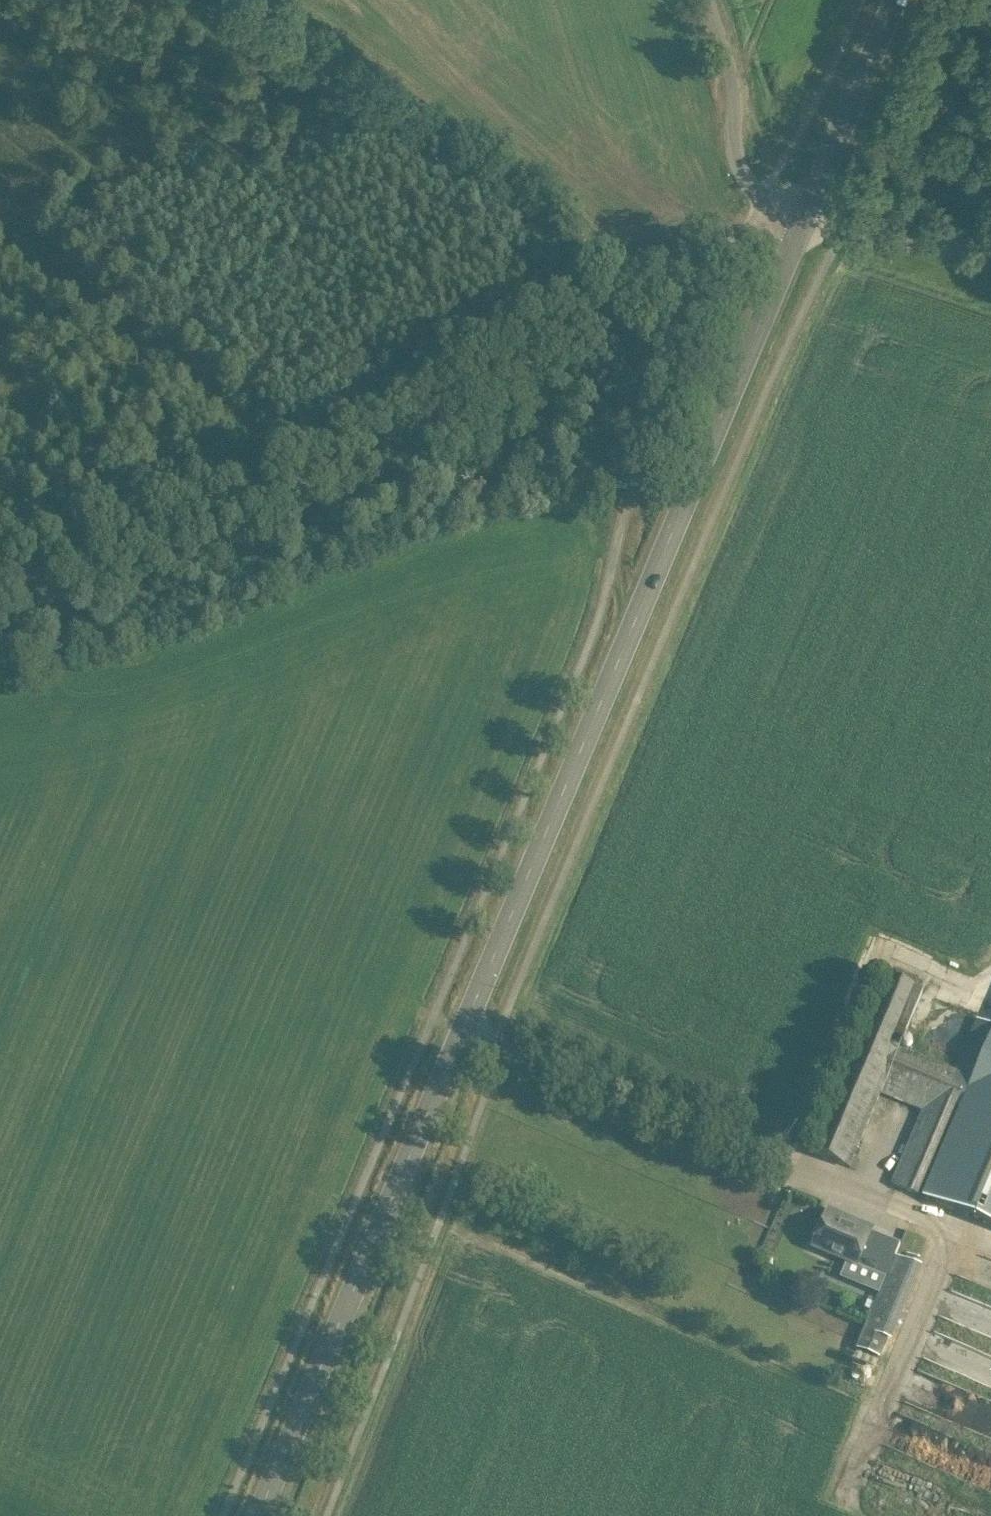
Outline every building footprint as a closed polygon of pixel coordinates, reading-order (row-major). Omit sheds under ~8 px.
[(819,1132),(811,1151),(850,1167),(880,1093),(924,1111),(893,1184),(918,1195),(969,1075),(900,1046),(922,992),(883,976),(819,1132)] [(926,1199),(990,1227),(990,1044),(926,1199)] [(743,1169),(738,1180),(747,1184),(752,1172),(743,1169)] [(829,1209),(812,1247),(832,1255),(850,1263),(857,1266),(876,1274),(886,1278),(867,1324),(863,1332),(857,1349),(880,1359),(917,1266),(895,1257),(894,1257),(899,1243),(872,1232),(873,1228),(829,1209)]
